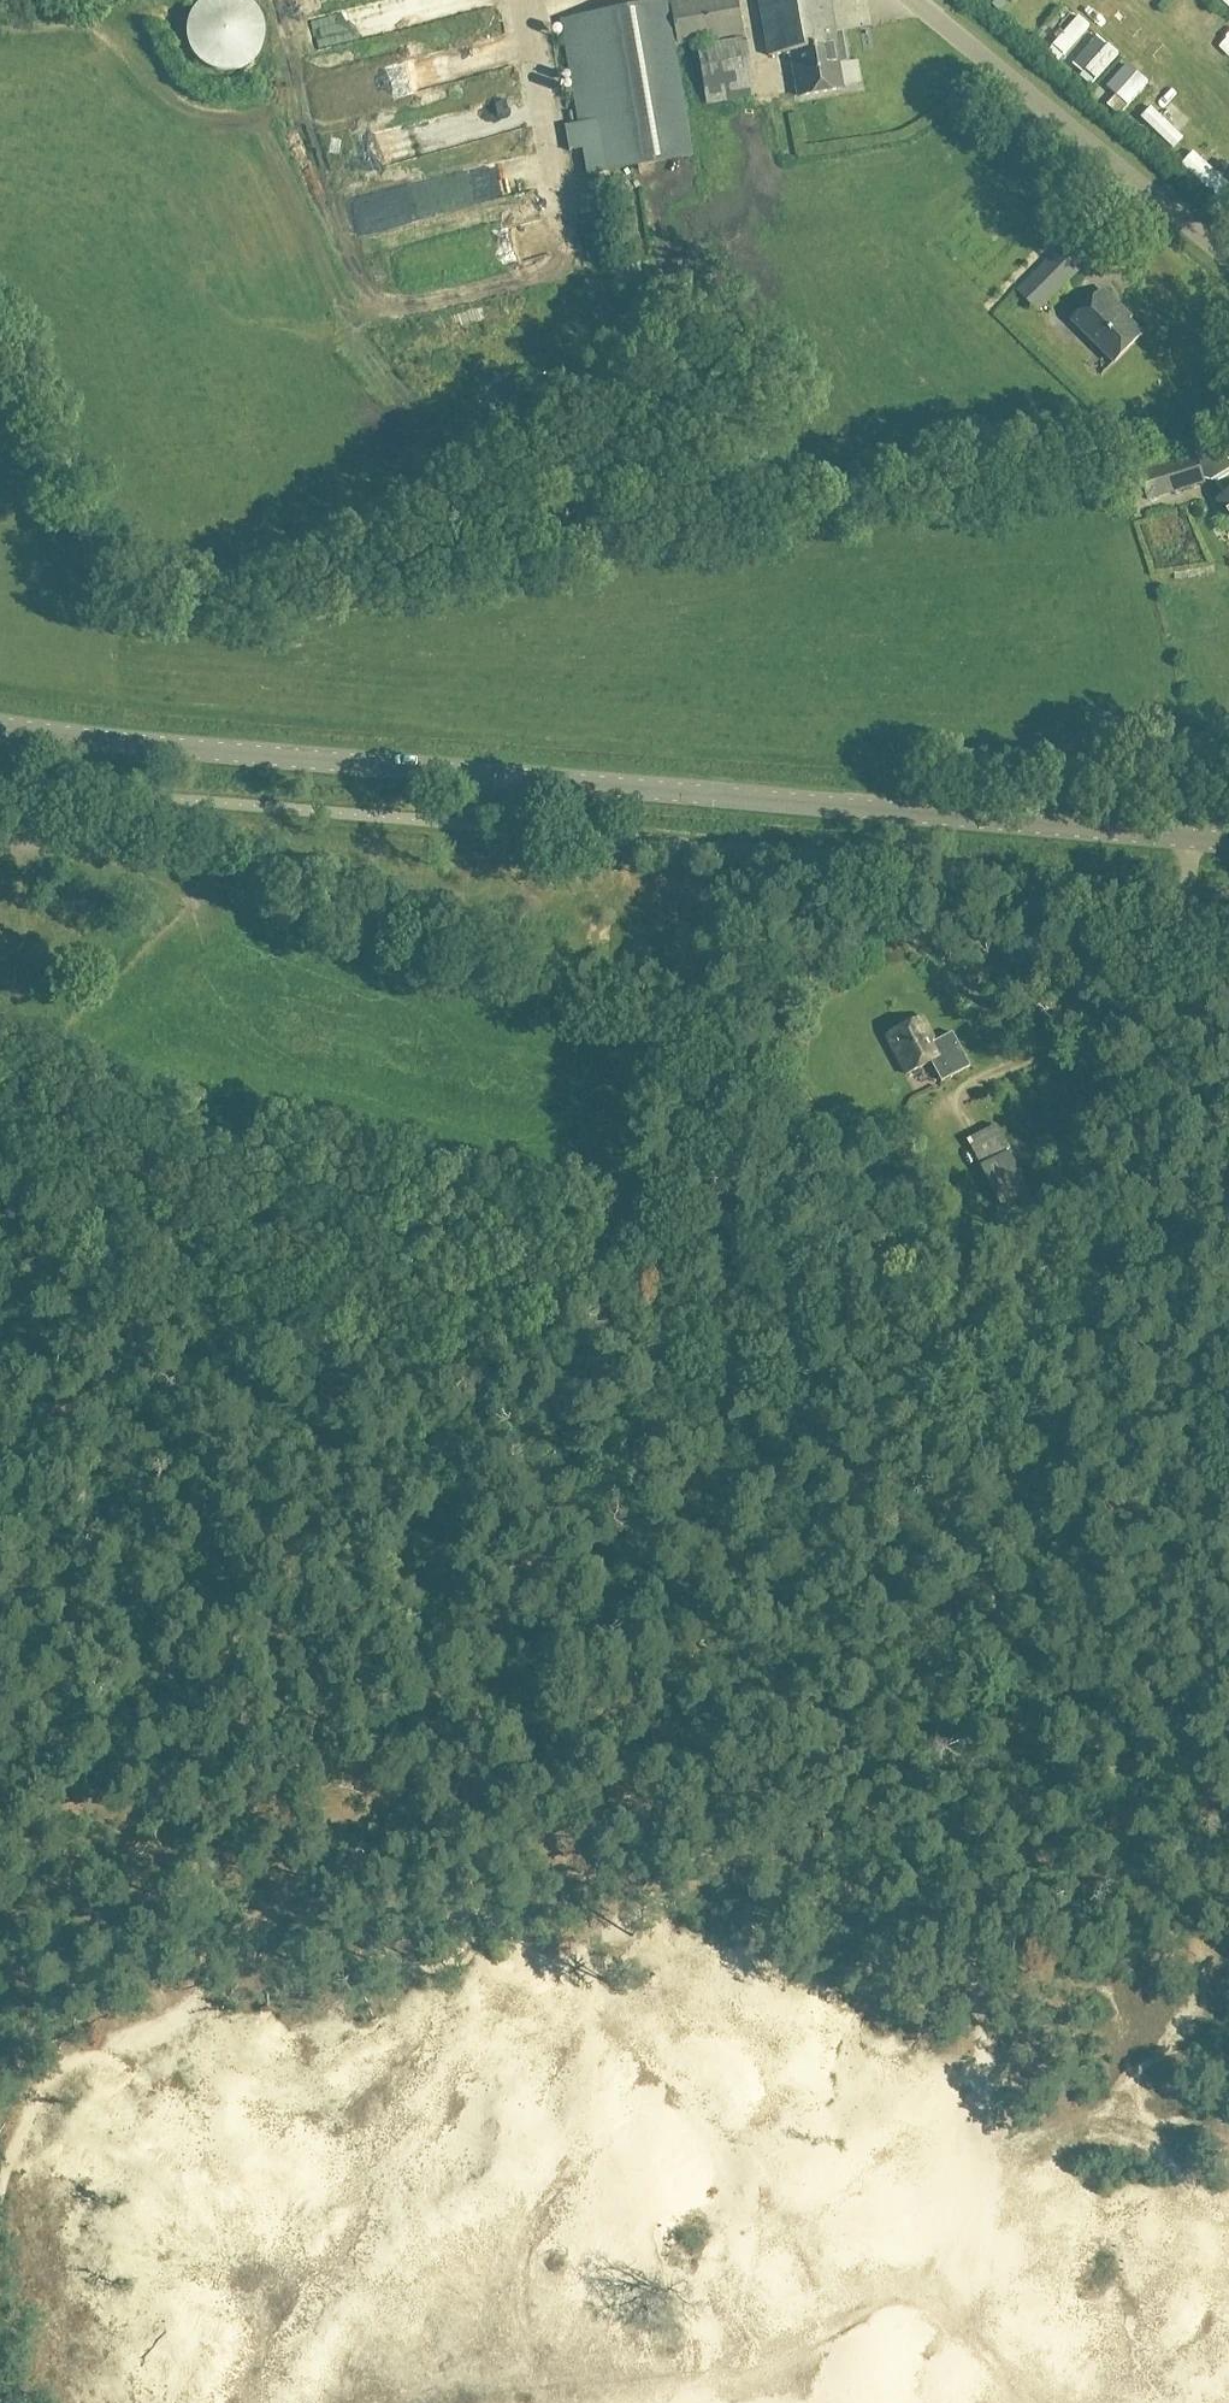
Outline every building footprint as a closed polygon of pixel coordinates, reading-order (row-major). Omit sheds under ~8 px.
[(264,36),(264,24),(260,13),(252,3),(247,0),(203,0),(196,6),(189,16),(186,28),(187,41),(192,52),(200,61),(210,68),(222,70),(234,70),(245,65),(254,58),(261,48),(264,36)] [(739,0),(698,0),(563,22),(580,125),(565,128),(569,153),(584,150),(588,175),(693,158),(689,133),(675,46),(744,35),(739,0)] [(841,78),(838,62),(847,61),(843,41),(839,42),(832,0),(759,0),(769,55),(792,51),(798,86),(800,98),(843,91),(843,87),(841,78)] [(1055,0),(1040,0),(1031,8),(1039,16),(1055,0)] [(1072,56),(1100,30),(1087,16),(1059,42),(1072,56)] [(1203,34),(1216,43),(1225,30),(1212,21),(1203,34)] [(744,39),(696,46),(707,104),(755,95),(744,39)] [(1091,65),(1100,78),(1128,58),(1118,45),(1091,65)] [(1219,58),(1228,69),(1228,49),(1219,58)] [(1137,107),(1157,86),(1144,73),(1124,94),(1137,107)] [(1075,231),(1017,290),(1038,311),(1097,252),(1075,231)] [(1105,289),(1073,321),(1114,362),(1144,333),(1121,310),(1124,307),(1105,289)] [(1208,483),(1194,455),(1140,472),(1148,495),(1152,494),(1154,500),(1208,483)] [(1218,483),(1226,496),(1219,500),(1228,515),(1228,476),(1218,483)] [(906,1073),(930,1061),(940,1081),(970,1066),(953,1032),(935,1041),(923,1015),(886,1034),(906,1073)] [(979,1165),(990,1184),(1000,1206),(1029,1192),(1015,1164),(1008,1150),(979,1165)]
